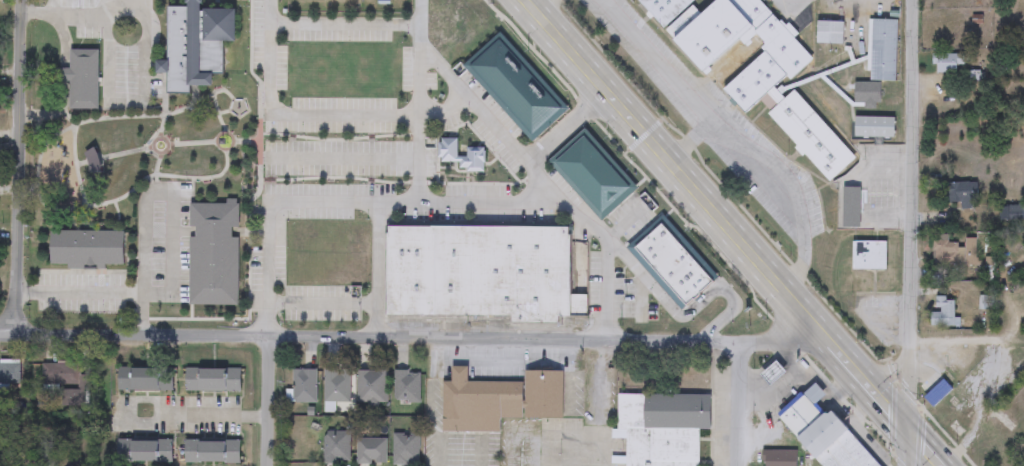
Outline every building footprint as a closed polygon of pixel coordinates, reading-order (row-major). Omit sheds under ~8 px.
[(188,7),(188,0),(202,0),(202,8),(236,9),(235,41),(223,41),(223,74),(213,73),(213,87),(190,86),(190,94),(168,93),(168,71),(162,71),(162,61),(168,61),(169,6),(188,7)] [(663,29),(638,0),(695,0),(663,29)] [(702,15),(718,0),(760,0),(812,59),(777,90),(785,99),(794,90),(855,159),(829,182),(758,102),(745,114),(724,89),(768,50),(755,35),(744,44),(741,41),(704,74),(665,30),(693,5),(702,15)] [(869,20),(897,20),(897,81),(869,81),(869,20)] [(99,50),(98,110),(69,109),(69,83),(57,83),(57,69),(70,69),(70,50),(99,50)] [(934,73),(934,55),(965,55),(965,73),(934,73)] [(881,107),(854,107),(854,83),(881,83),(881,107)] [(855,137),(855,118),(894,118),(894,137),(855,137)] [(100,171),(89,173),(86,152),(97,150),(100,171)] [(951,203),(951,182),(977,182),(977,203),(951,203)] [(237,306),(189,305),(191,202),(239,203),(237,306)] [(558,323),(511,323),(511,317),(387,315),(388,226),(571,228),(570,316),(558,316),(558,323)] [(625,260),(672,260),(672,229),(625,229),(625,260)] [(641,251),(665,230),(696,266),(672,287),(641,251)] [(124,231),(124,267),(51,267),(51,231),(124,231)] [(978,267),(934,268),(933,238),(948,237),(948,244),(965,244),(965,238),(977,238),(978,267)] [(853,242),(887,242),(887,271),(853,271),(853,242)] [(955,318),(960,318),(960,327),(931,327),(931,313),(936,313),(936,298),(955,298),(955,318)] [(20,385),(0,385),(0,362),(20,362),(20,385)] [(80,362),(80,385),(42,385),(42,362),(80,362)] [(118,391),(118,368),(172,368),(172,391),(118,391)] [(563,419),(500,419),(500,433),(442,432),(443,383),(453,383),(453,368),(468,368),(468,383),(525,383),(525,371),(563,372),(563,419)] [(240,369),(240,391),(185,392),(185,369),(240,369)] [(316,370),(316,404),(294,404),(294,370),(316,370)] [(350,403),(324,403),(324,370),(350,370),(350,403)] [(394,404),(394,371),(420,371),(420,404),(394,404)] [(357,393),(357,373),(385,373),(385,393),(357,393)] [(832,410),(879,465),(822,465),(780,416),(818,385),(827,396),(817,405),(826,415),(832,410)] [(933,406),(926,397),(939,387),(942,390),(947,386),(951,391),(933,406)] [(699,430),(698,465),(625,465),(626,431),(618,430),(618,395),(711,395),(711,430),(699,430)] [(1013,421),(1003,409),(1011,402),(1021,414),(1013,421)] [(957,438),(951,429),(964,419),(970,428),(957,438)] [(349,435),(349,464),(324,464),(324,435),(349,435)] [(418,465),(393,465),(393,435),(418,435),(418,465)] [(57,436),(57,465),(39,465),(39,436),(57,436)] [(386,439),(386,464),(357,464),(357,439),(386,439)] [(116,463),(116,440),(173,440),(173,463),(116,463)] [(185,441),(239,441),(239,464),(185,464),(185,441)] [(797,451),(797,465),(763,465),(763,451),(797,451)]
